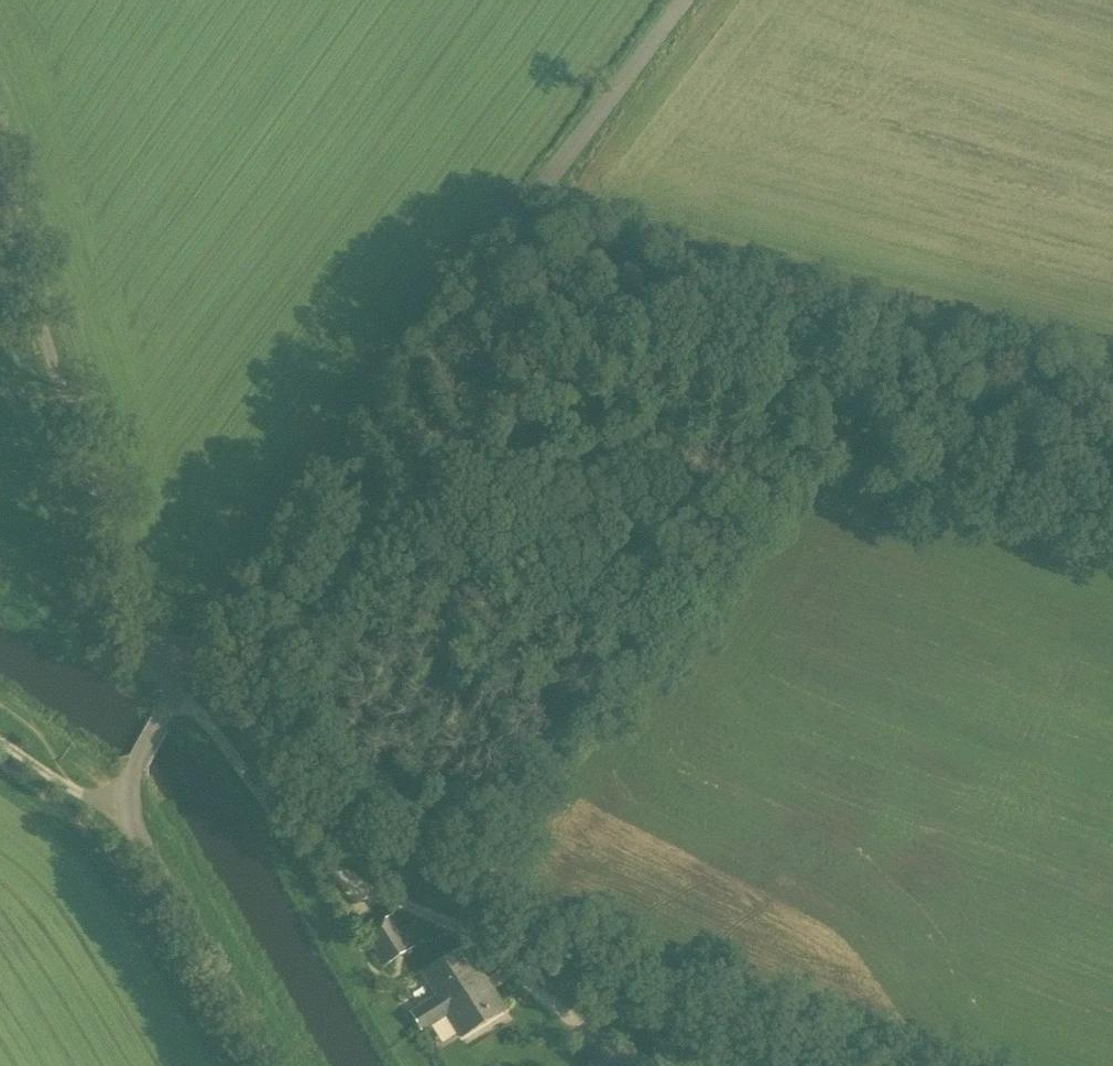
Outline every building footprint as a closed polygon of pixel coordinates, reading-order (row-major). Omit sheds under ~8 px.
[(383,967),(415,948),(393,914),(363,934),(383,967)] [(452,997),(485,977),(465,946),(422,973),(436,997),(411,1014),(422,1031),(447,1015),(441,1006),(454,998),(452,997)] [(462,1039),(506,1011),(485,977),(452,997),(454,998),(441,1006),(447,1015),(462,1039)] [(623,1065),(637,1065),(642,1054),(630,1049),(623,1065)] [(592,1057),(588,1065),(614,1065),(592,1057)]
